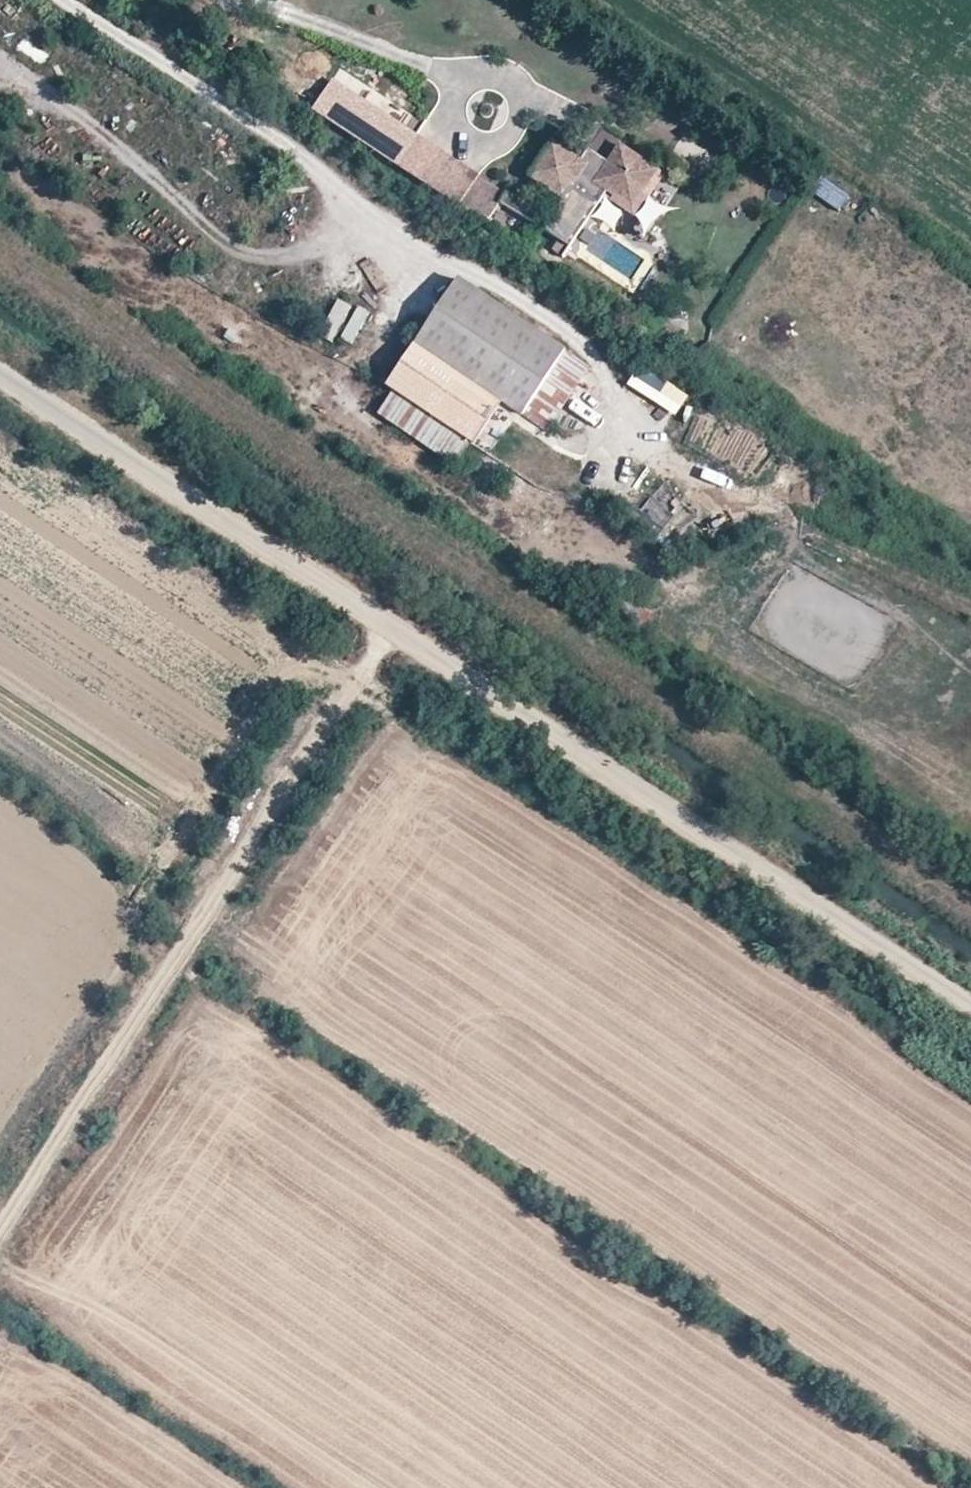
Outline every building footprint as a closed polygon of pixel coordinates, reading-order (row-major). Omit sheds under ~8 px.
[(334,79),(314,109),(491,226),(503,207),(511,196),(334,79)] [(607,157),(618,138),(601,128),(590,146),(607,157)] [(655,178),(617,153),(605,170),(585,157),(577,169),(549,151),(531,178),(564,200),(573,188),(600,205),(608,193),(634,210),(655,178)] [(842,211),(852,196),(822,177),(812,192),(842,211)] [(600,205),(573,188),(564,200),(550,221),(543,232),(571,250),(600,205)] [(550,221),(511,196),(503,207),(543,232),(550,221)] [(569,350),(464,280),(393,387),(400,391),(386,412),(462,462),(476,441),(477,442),(505,400),(549,429),(591,366),(568,351),(569,350)] [(337,298),(320,337),(335,343),(352,305),(337,298)]
